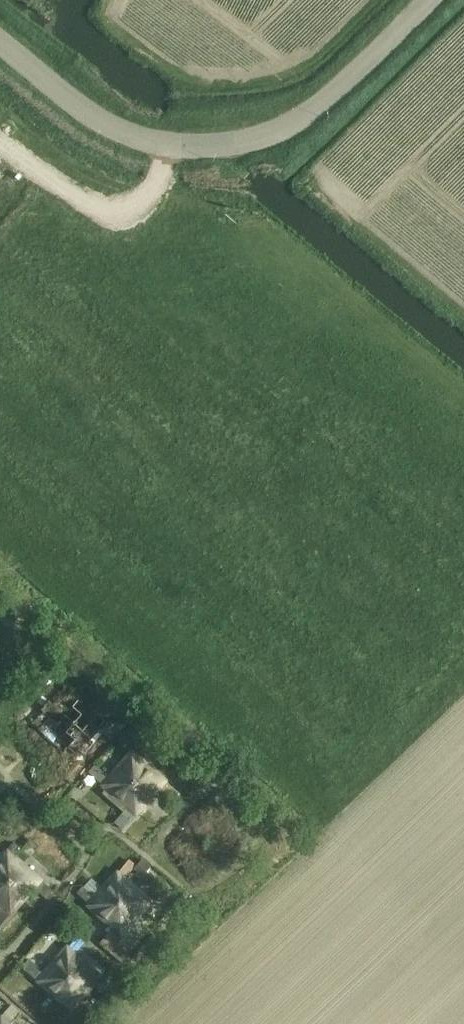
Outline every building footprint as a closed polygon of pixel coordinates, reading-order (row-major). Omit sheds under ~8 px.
[(98,754),(132,713),(90,677),(56,718),(98,754)] [(131,752),(108,777),(116,784),(124,776),(132,783),(140,775),(132,767),(139,759),(131,752)] [(178,794),(164,781),(139,759),(132,767),(140,775),(132,783),(141,791),(149,782),(157,789),(158,788),(172,801),(178,794)] [(101,785),(106,790),(102,794),(123,812),(134,800),(125,792),(132,783),(124,776),(116,784),(108,777),(95,765),(89,772),(103,784),(101,785)] [(122,829),(135,815),(157,789),(149,782),(141,791),(132,783),(125,792),(134,800),(123,812),(114,822),(122,829)] [(53,893),(40,880),(16,859),(24,850),(28,855),(37,845),(31,839),(22,849),(7,866),(16,874),(8,882),(17,890),(25,881),(33,888),(32,889),(47,900),(53,893)] [(0,858),(0,875),(8,882),(16,874),(7,866),(22,849),(14,842),(0,858)] [(116,872),(95,897),(94,898),(102,905),(109,896),(118,904),(126,895),(117,887),(124,879),(124,880),(133,870),(137,865),(131,860),(118,874),(116,872)] [(9,899),(0,891),(8,882),(0,875),(0,909),(9,899)] [(150,902),(124,880),(124,879),(117,887),(126,895),(118,904),(127,912),(135,903),(142,910),(150,902)] [(32,889),(33,888),(25,881),(17,890),(8,882),(0,891),(9,899),(0,909),(0,925),(32,889)] [(87,906),(112,928),(119,920),(110,912),(118,904),(109,896),(102,905),(94,898),(95,897),(83,886),(77,893),(88,904),(87,906)] [(106,951),(120,935),(142,910),(135,903),(127,912),(118,904),(110,912),(119,920),(112,928),(98,944),(106,951)] [(80,932),(44,972),(44,973),(52,980),(59,971),(68,979),(76,970),(67,962),(74,954),(87,939),(80,932)] [(100,977),(74,954),(67,962),(76,970),(68,979),(77,987),(84,978),(92,985),(100,977)] [(37,981),(62,1003),(69,995),(60,987),(68,979),(59,971),(52,980),(44,973),(44,972),(30,960),(23,968),(37,981)] [(63,1018),(92,985),(84,978),(77,987),(68,979),(60,987),(69,995),(62,1003),(55,1010),(63,1018)] [(20,1012),(12,1006),(1,1019),(0,1017),(0,1023),(9,1023),(20,1012)] [(20,1012),(9,1023),(11,1023),(20,1013),(20,1012)]
